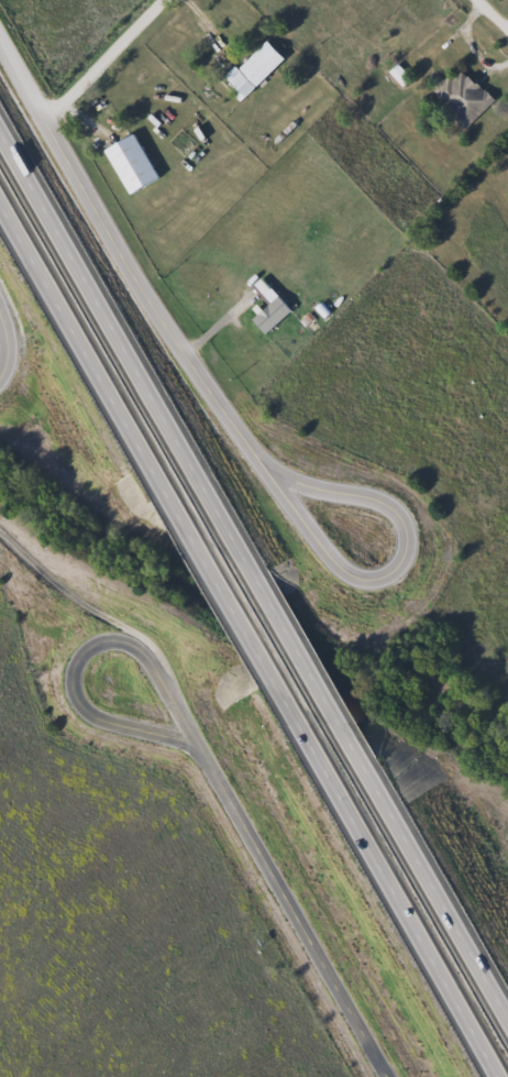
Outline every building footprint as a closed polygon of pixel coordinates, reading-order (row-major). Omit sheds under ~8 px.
[(279,59),(238,100),(219,80),(261,40),(279,59)] [(406,79),(398,86),(386,70),(394,64),(406,79)] [(429,92),(457,66),(489,101),(461,128),(429,92)] [(156,177),(124,195),(99,150),(131,132),(156,177)] [(258,336),(245,317),(276,296),(289,314),(258,336)]
